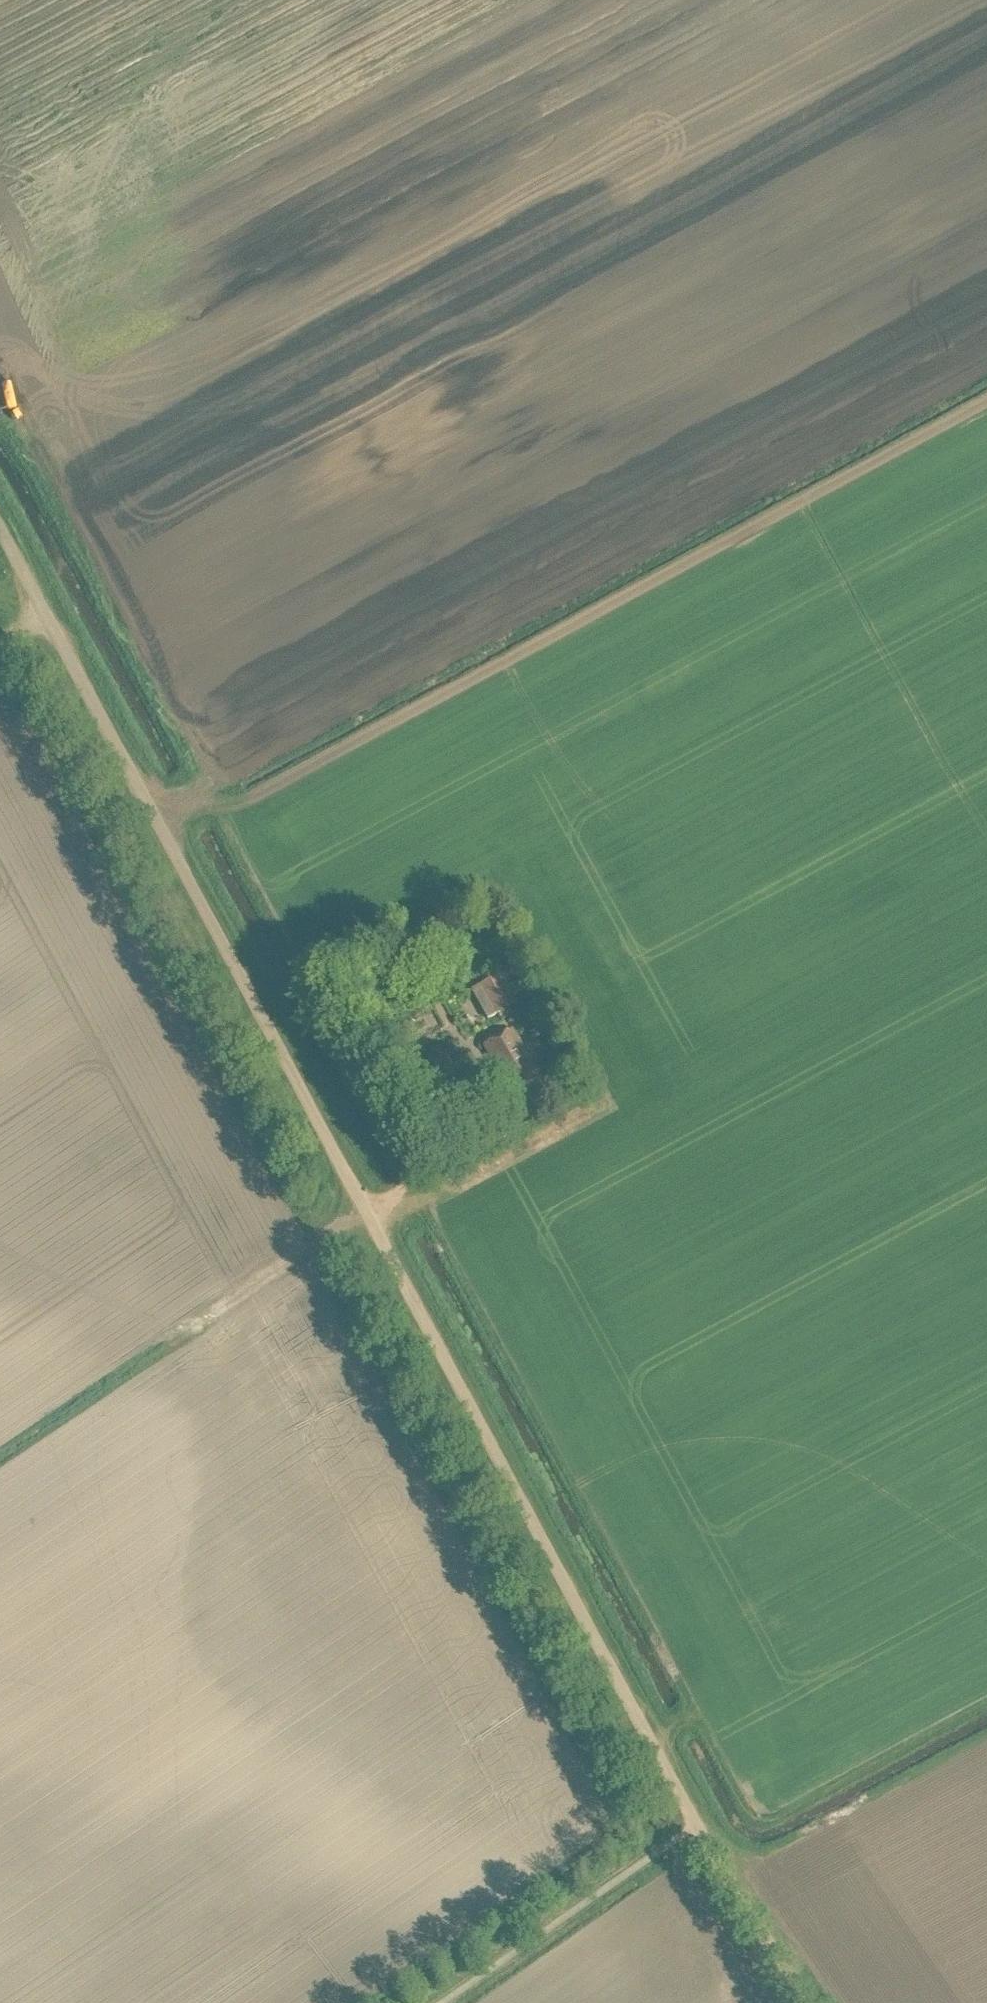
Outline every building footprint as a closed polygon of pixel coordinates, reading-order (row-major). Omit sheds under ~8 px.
[(491,1019),(519,1004),(504,976),(476,991),(491,1019)] [(512,1033),(484,1048),(507,1091),(513,1088),(516,1095),(539,1082),(512,1033)]
